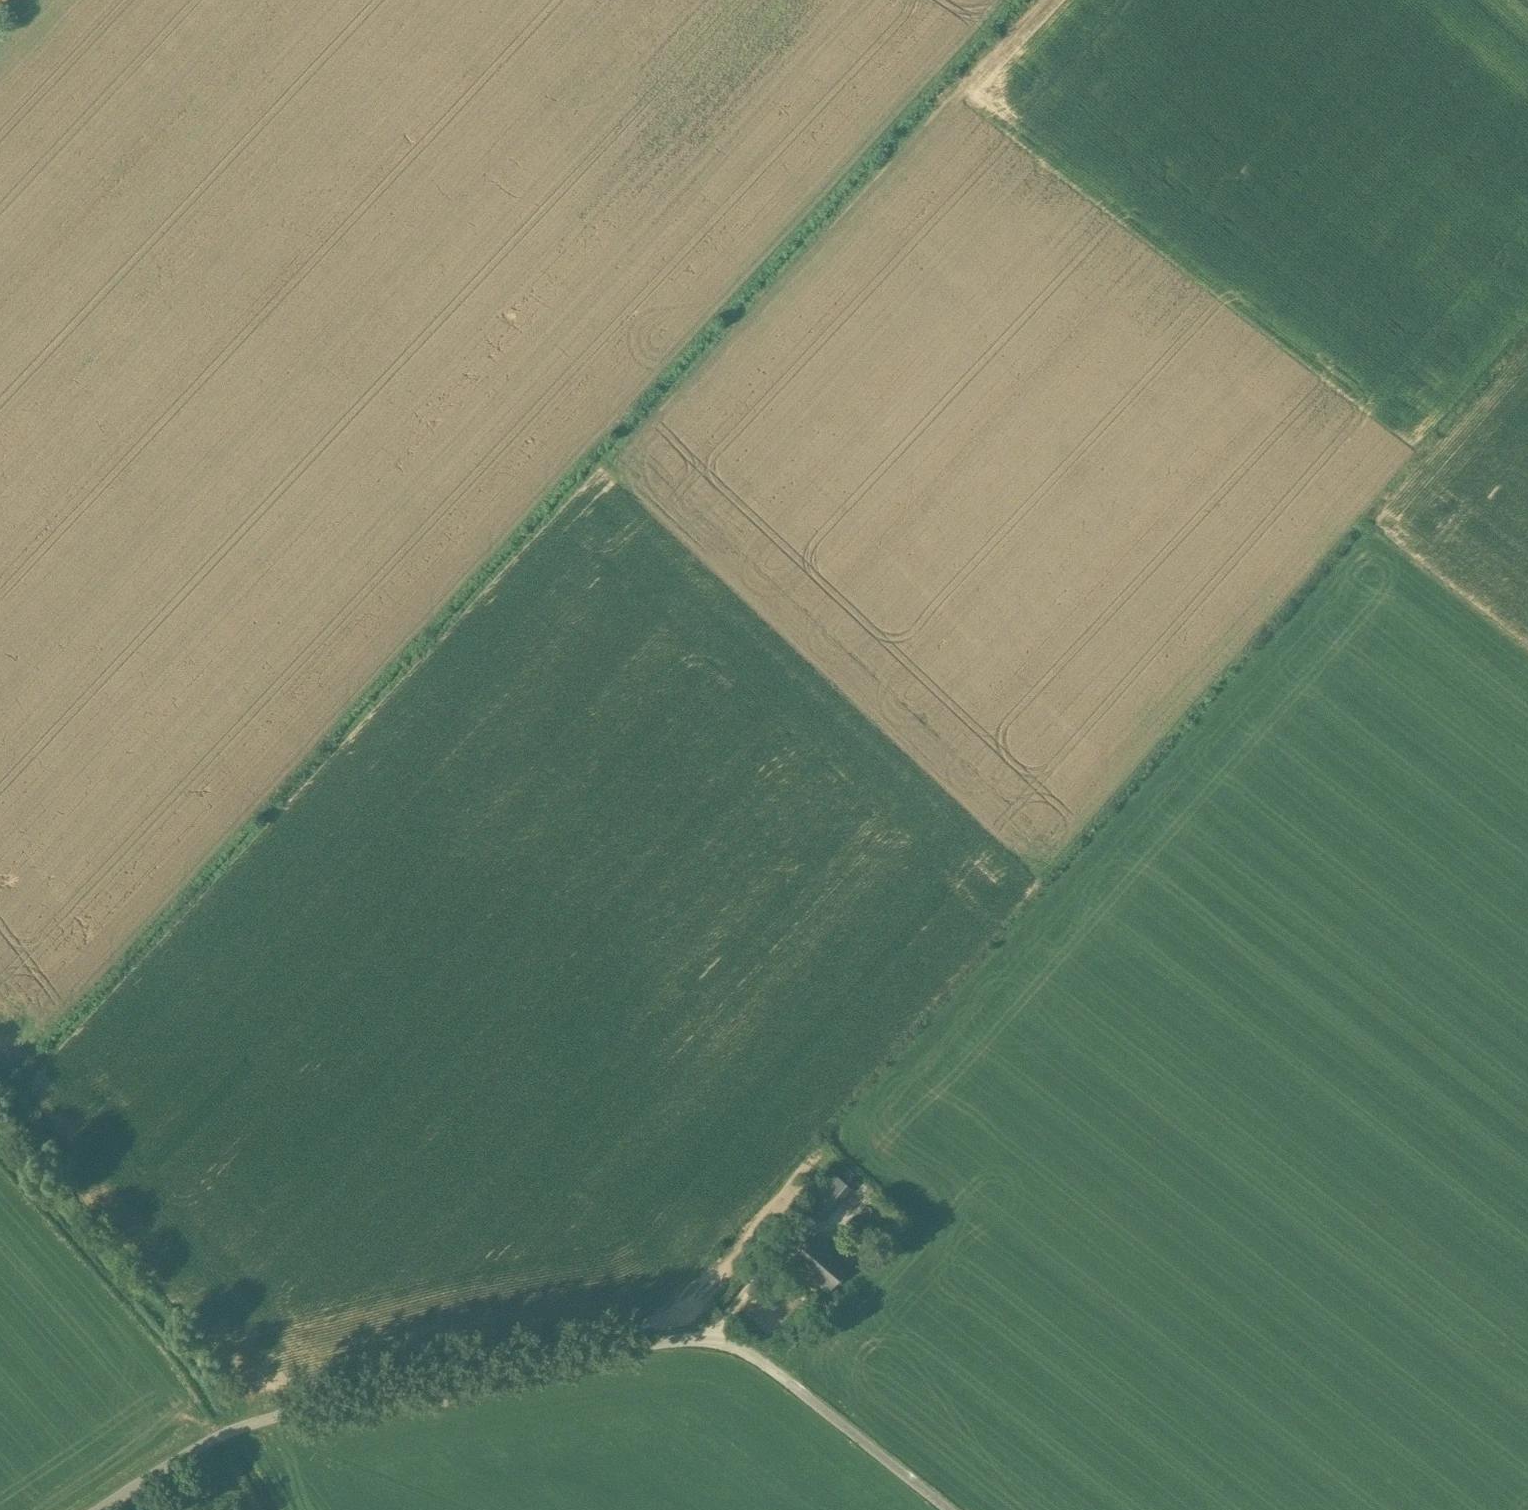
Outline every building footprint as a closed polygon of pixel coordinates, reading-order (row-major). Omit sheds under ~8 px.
[(834,1171),(807,1203),(826,1219),(853,1187),(834,1171)] [(828,1288),(850,1262),(816,1233),(794,1259),(828,1288)]
